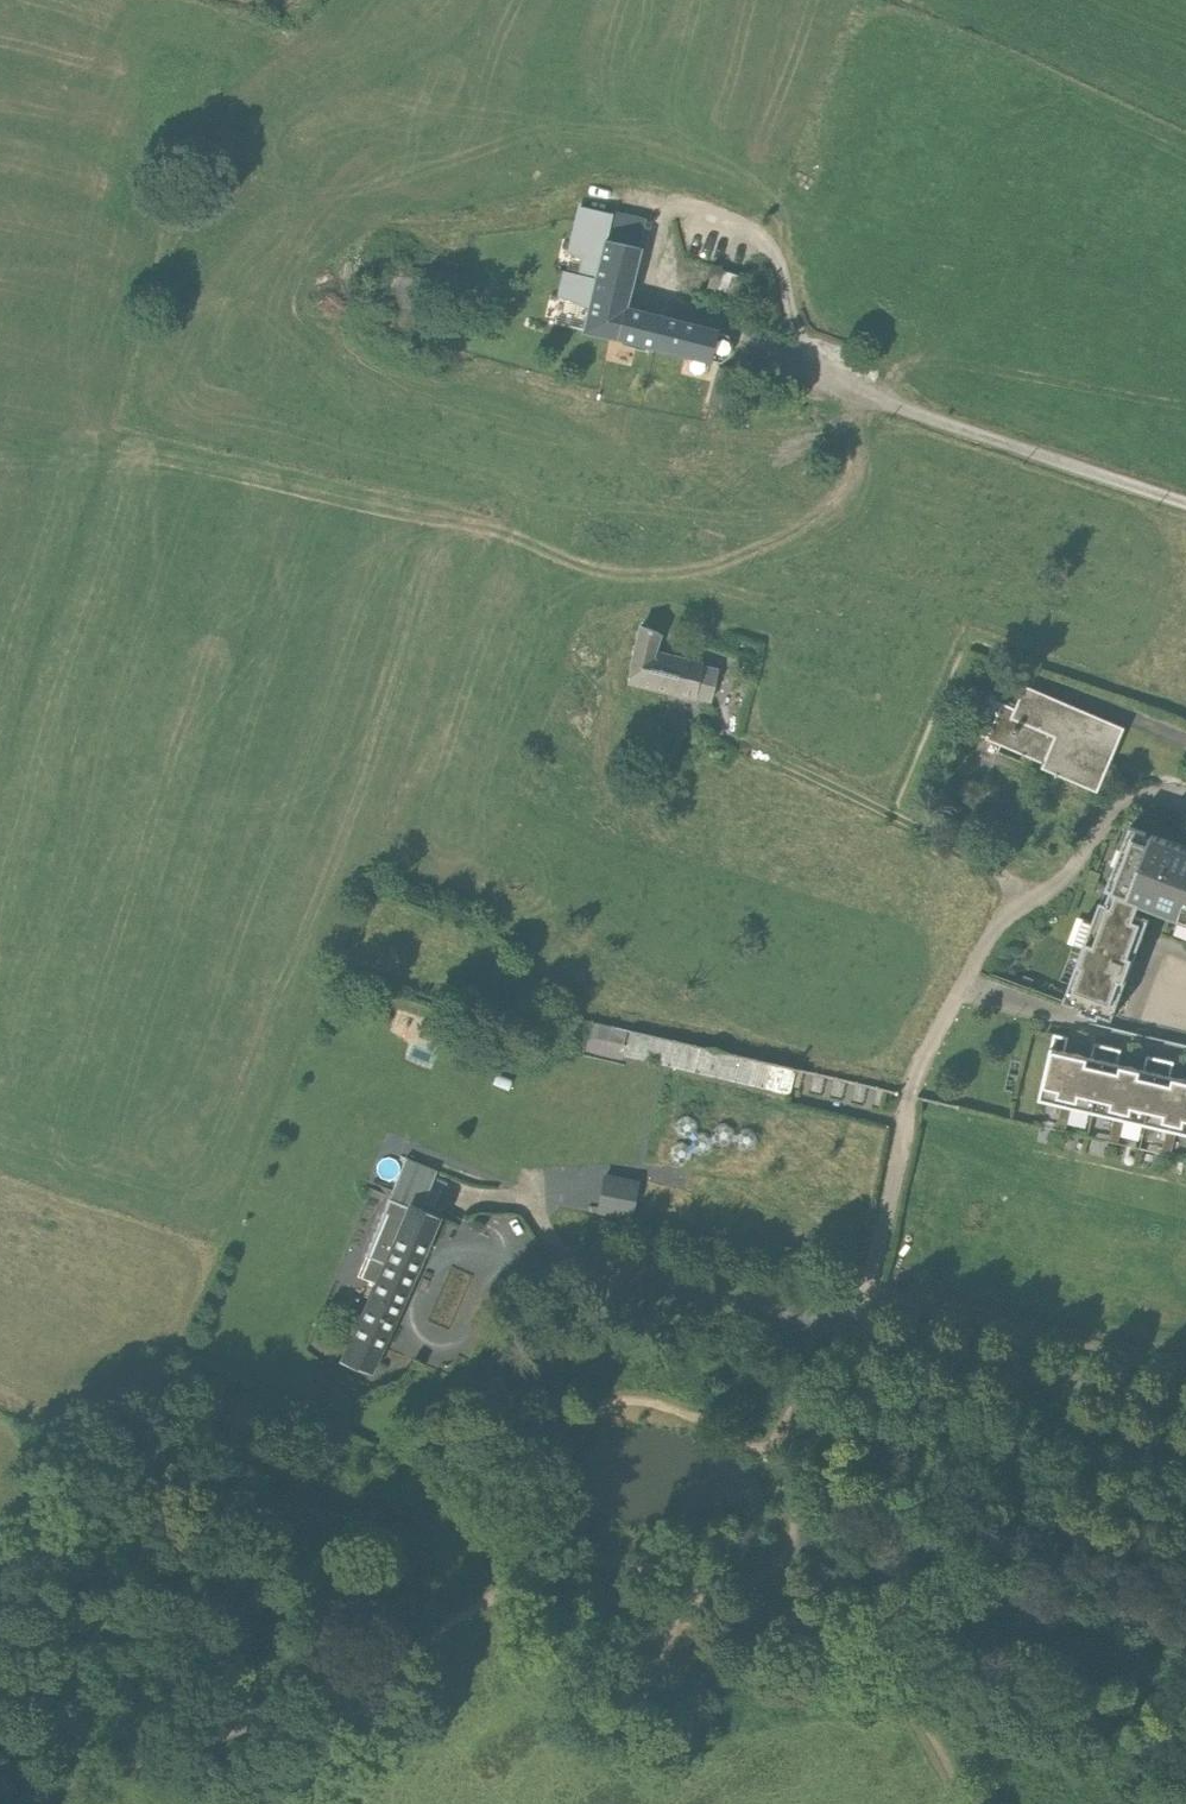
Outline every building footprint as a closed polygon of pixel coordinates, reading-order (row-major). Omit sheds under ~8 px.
[(608,214),(577,207),(549,321),(579,328),(602,237),(608,214)] [(641,222),(608,214),(602,237),(635,246),(641,222)] [(621,304),(635,246),(602,237),(579,328),(704,359),(711,332),(712,326),(621,304)] [(726,334),(711,332),(704,359),(722,362),(728,357),(731,342),(726,334)] [(658,634),(634,625),(624,684),(692,700),(693,697),(700,665),(700,661),(654,649),(658,634)] [(714,668),(700,665),(693,697),(708,700),(714,668)] [(1126,729),(1026,688),(1017,710),(986,697),(971,733),(1046,764),(1043,769),(1099,793),(1126,729)] [(1133,826),(1108,889),(1156,909),(1164,912),(1185,920),(1185,847),(1133,826)] [(1133,967),(1156,909),(1108,889),(1064,1000),(1112,1019),(1133,967)] [(874,1089),(628,1034),(623,1059),(794,1098),(795,1092),(871,1110),(874,1089)] [(1054,1035),(1039,1100),(1067,1106),(1078,1055),(1065,1052),(1068,1038),(1054,1035)] [(1067,1106),(1094,1112),(1109,1047),(1096,1044),(1093,1058),(1078,1055),(1067,1106)] [(1094,1112),(1119,1118),(1131,1066),(1118,1063),(1121,1050),(1109,1047),(1094,1112)] [(1119,1118),(1146,1125),(1161,1059),(1147,1056),(1144,1069),(1131,1066),(1119,1118)] [(1146,1125),(1172,1130),(1184,1078),(1171,1076),(1174,1062),(1161,1059),(1146,1125)] [(1185,1134),(1185,1079),(1184,1078),(1172,1130),(1185,1134)] [(1119,1140),(1123,1120),(1112,1117),(1108,1138),(1119,1140)] [(675,1124),(674,1132),(678,1138),(686,1139),(693,1137),(696,1129),(694,1122),(688,1118),(681,1118),(675,1124)] [(713,1132),(712,1140),(716,1145),(723,1146),(730,1144),(733,1136),(731,1130),(725,1126),(718,1126),(713,1132)] [(735,1137),(734,1144),(738,1150),(745,1151),(752,1149),(755,1141),(754,1135),(747,1130),(740,1131),(735,1137)] [(692,1141),(691,1148),(695,1154),(702,1155),(709,1153),(712,1145),(710,1139),(704,1135),(697,1135),(692,1141)] [(671,1149),(670,1157),(674,1162),(681,1163),(688,1161),(691,1153),(689,1147),(683,1143),(676,1143),(671,1149)] [(404,1158),(386,1201),(410,1211),(428,1168),(404,1158)] [(593,1207),(630,1216),(639,1179),(602,1169),(593,1207)] [(410,1211),(386,1201),(363,1257),(376,1263),(358,1307),(349,1303),(329,1352),(371,1370),(434,1221),(410,1211)]
